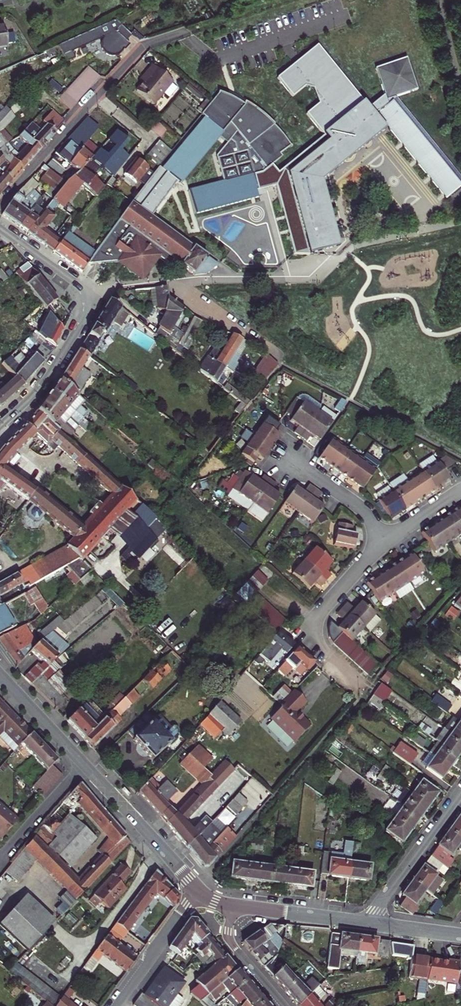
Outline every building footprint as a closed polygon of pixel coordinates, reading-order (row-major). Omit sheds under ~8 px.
[(63,57),(63,56),(83,47),(102,39),(101,45),(103,52),(109,56),(116,56),(119,55),(123,50),(124,51),(129,45),(125,41),(131,35),(116,20),(57,46),(61,53),(63,57)] [(131,35),(139,42),(145,40),(135,31),(131,35)] [(385,128),(316,45),(276,77),(291,96),(304,85),(313,86),(319,103),(307,112),(329,137),(285,172),(308,253),(338,245),(319,179),(385,128)] [(45,52),(48,59),(61,53),(57,46),(45,52)] [(377,72),(380,78),(382,86),(387,100),(389,99),(392,102),(380,112),(392,126),(390,128),(447,197),(460,186),(460,177),(395,97),(417,89),(406,59),(376,69),(377,72)] [(153,105),(163,93),(171,83),(172,82),(152,65),(148,70),(144,76),(147,78),(142,83),(136,91),(153,105)] [(83,72),(95,83),(100,77),(88,67),(83,72)] [(90,88),(95,83),(83,72),(78,78),(90,88)] [(85,94),(90,88),(78,78),(73,83),(85,94)] [(85,94),(73,83),(68,89),(80,100),(85,94)] [(171,83),(163,93),(169,98),(177,88),(171,83)] [(184,88),(199,100),(202,96),(188,84),(184,88)] [(74,105),(80,100),(68,89),(62,95),(74,105)] [(185,217),(259,197),(269,235),(285,225),(275,187),(279,184),(273,177),(277,174),(276,171),(271,165),(282,156),(279,154),(290,145),(283,136),(270,122),(256,111),(246,105),(244,107),(234,100),(219,93),(212,102),(201,114),(205,118),(163,170),(167,173),(178,182),(180,184),(219,137),(227,143),(216,156),(223,183),(179,194),(185,217)] [(74,105),(62,95),(57,100),(69,111),(74,105)] [(197,110),(201,114),(212,102),(207,98),(197,110)] [(14,117),(5,107),(0,113),(0,132),(2,130),(14,117)] [(23,132),(42,149),(49,141),(56,133),(55,131),(64,122),(52,111),(42,122),(46,125),(40,131),(31,123),(23,132)] [(378,114),(390,128),(392,126),(380,112),(378,114)] [(88,141),(99,128),(87,117),(62,145),(55,153),(62,159),(69,165),(88,141)] [(150,130),(161,138),(167,130),(156,122),(150,130)] [(2,130),(0,132),(0,135),(7,144),(8,143),(12,140),(2,130)] [(116,131),(99,151),(79,173),(79,172),(73,178),(81,184),(96,197),(135,148),(116,131)] [(27,145),(18,155),(14,159),(23,169),(32,159),(42,149),(23,132),(18,137),(27,145)] [(12,182),(18,175),(23,169),(14,159),(13,158),(10,154),(4,146),(7,144),(0,135),(0,149),(1,150),(0,150),(0,158),(4,163),(0,167),(0,171),(2,172),(12,182)] [(79,172),(79,173),(99,151),(88,141),(69,165),(74,168),(79,172)] [(146,156),(158,166),(171,151),(159,141),(152,149),(146,156)] [(10,154),(14,150),(8,143),(7,144),(4,146),(10,154)] [(13,158),(14,159),(18,155),(14,150),(10,154),(13,158)] [(135,184),(148,169),(136,159),(130,167),(124,175),(126,176),(135,184)] [(66,183),(61,179),(49,169),(47,172),(40,180),(49,188),(57,195),(66,183)] [(0,195),(12,182),(2,172),(0,174),(0,195)] [(73,178),(68,173),(61,179),(66,183),(73,178)] [(162,179),(173,188),(178,182),(167,173),(162,179)] [(132,188),(135,184),(126,176),(123,180),(132,188)] [(23,187),(26,190),(34,181),(32,178),(23,187)] [(58,206),(62,209),(81,184),(73,178),(66,183),(57,195),(53,200),(52,201),(58,206)] [(39,185),(34,181),(26,190),(23,187),(16,195),(1,215),(5,217),(9,220),(23,200),(33,191),(39,185)] [(49,188),(45,194),(53,200),(57,195),(49,188)] [(40,199),(33,191),(23,200),(9,220),(14,223),(19,227),(34,206),(39,200),(40,199)] [(43,212),(37,207),(41,202),(39,200),(34,206),(19,227),(23,229),(27,232),(43,212)] [(45,209),(50,213),(58,206),(52,201),(45,209)] [(92,258),(100,264),(110,263),(119,262),(125,266),(127,270),(130,273),(137,275),(142,278),(146,273),(151,269),(154,262),(158,257),(170,266),(174,260),(195,275),(206,274),(218,265),(132,202),(101,246),(96,253),(87,265),(91,265),(91,260),(92,258)] [(36,239),(46,246),(54,236),(51,234),(45,229),(55,217),(50,213),(45,209),(43,212),(27,232),(36,239)] [(68,262),(82,272),(87,265),(96,253),(83,243),(71,234),(75,229),(72,227),(61,241),(53,251),(68,262)] [(61,241),(54,236),(46,246),(53,251),(61,241)] [(96,253),(101,246),(88,236),(83,243),(96,253)] [(33,294),(45,285),(38,276),(39,275),(33,269),(28,263),(15,273),(33,294)] [(48,313),(51,316),(54,313),(48,307),(53,303),(57,300),(45,285),(33,294),(48,313)] [(157,307),(157,310),(162,310),(166,314),(154,335),(175,351),(178,345),(183,337),(172,330),(184,307),(168,295),(167,287),(161,287),(155,288),(157,307)] [(113,321),(121,326),(129,314),(110,300),(94,325),(79,351),(89,357),(90,358),(113,321)] [(63,331),(51,316),(48,313),(40,330),(39,336),(45,340),(55,347),(59,339),(63,331)] [(187,351),(193,342),(191,341),(197,331),(202,322),(193,317),(178,345),(182,347),(187,351)] [(23,343),(28,348),(39,336),(35,332),(23,343)] [(230,372),(233,373),(234,371),(237,365),(238,364),(236,363),(239,357),(234,354),(243,340),(233,335),(222,352),(215,363),(225,369),(230,372)] [(55,347),(45,340),(41,345),(51,353),(55,347)] [(234,354),(239,357),(248,343),(243,340),(234,354)] [(47,358),(51,353),(41,345),(37,350),(47,358)] [(198,369),(220,386),(225,378),(221,376),(225,369),(215,363),(222,352),(214,348),(200,367),(198,369)] [(43,363),(47,358),(37,350),(34,354),(34,355),(43,363)] [(76,395),(90,374),(81,369),(89,357),(79,351),(69,366),(59,381),(76,395)] [(180,355),(193,365),(195,363),(197,361),(183,351),(180,355)] [(21,370),(28,363),(20,354),(12,360),(21,370)] [(29,380),(20,372),(21,370),(12,360),(8,355),(4,358),(2,363),(16,379),(17,378),(23,385),(29,380)] [(36,372),(43,363),(34,355),(28,363),(21,370),(20,372),(29,380),(36,372)] [(269,361),(263,356),(258,362),(260,364),(264,367),(269,361)] [(254,374),(265,379),(278,365),(272,360),(269,364),(265,368),(264,367),(260,364),(259,366),(257,364),(252,373),(254,374)] [(252,379),(254,374),(252,373),(244,369),(237,365),(234,371),(252,379)] [(225,378),(230,372),(225,369),(221,376),(225,378)] [(118,381),(135,394),(139,389),(123,375),(118,381)] [(11,396),(23,385),(17,378),(16,379),(5,388),(1,383),(0,384),(0,406),(11,396)] [(83,419),(88,414),(80,407),(84,402),(76,395),(59,381),(55,386),(51,392),(83,419)] [(223,388),(241,403),(246,406),(250,402),(227,384),(223,388)] [(86,433),(91,426),(83,419),(51,392),(44,401),(37,411),(67,439),(74,432),(73,431),(78,426),(86,433)] [(303,403),(318,413),(321,408),(320,405),(307,396),(301,395),(297,398),(294,403),(300,407),(303,403)] [(342,399),(335,409),(339,412),(347,402),(342,399)] [(241,403),(235,411),(239,415),(246,406),(241,403)] [(294,433),(300,437),(318,413),(303,403),(300,407),(294,403),(287,413),(293,417),(290,421),(298,427),(296,430),(294,433)] [(26,424),(14,437),(23,446),(35,434),(47,446),(51,441),(77,464),(86,456),(67,439),(37,411),(26,424)] [(309,438),(311,435),(319,441),(332,423),(318,413),(300,437),(307,442),(309,438)] [(254,437),(271,449),(275,442),(279,436),(275,433),(279,427),(267,418),(254,437)] [(17,452),(23,446),(14,437),(7,444),(17,452)] [(271,449),(254,437),(241,455),(244,457),(242,460),(251,466),(258,457),(260,459),(262,461),(264,458),(271,449)] [(334,469),(347,449),(332,439),(319,458),(326,463),(334,469)] [(4,467),(15,454),(16,454),(17,452),(7,444),(0,453),(0,472),(4,467)] [(341,474),(348,479),(362,460),(347,449),(334,469),(341,474)] [(9,471),(20,458),(16,454),(15,454),(4,467),(9,471)] [(380,464),(365,454),(362,460),(376,470),(378,468),(380,464)] [(77,464),(112,496),(121,487),(86,455),(86,456),(77,464)] [(419,465),(422,471),(436,462),(432,456),(419,465)] [(437,461),(444,471),(456,462),(445,456),(437,461)] [(355,484),(363,489),(376,470),(362,460),(348,479),(355,484)] [(443,486),(450,481),(445,472),(444,471),(437,461),(436,462),(422,471),(435,491),(443,486)] [(4,467),(0,472),(0,480),(6,485),(28,501),(29,502),(37,491),(36,490),(9,471),(4,467)] [(422,471),(408,481),(421,501),(428,496),(435,491),(422,471)] [(232,490),(253,505),(270,480),(264,476),(261,479),(259,482),(245,472),(232,490)] [(393,491),(408,481),(403,475),(389,484),(393,491)] [(280,496),(272,491),(274,488),(276,484),(270,480),(253,505),(267,515),(280,496)] [(393,491),(406,510),(413,505),(421,501),(408,481),(393,491)] [(284,503),(298,513),(315,489),(312,487),(309,485),(303,493),(295,487),(284,503)] [(98,503),(89,514),(93,517),(83,527),(73,538),(71,541),(86,556),(100,540),(136,501),(121,487),(112,496),(102,507),(98,503)] [(380,499),(391,492),(388,487),(376,494),(380,499)] [(316,502),(322,494),(318,491),(315,489),(298,513),(313,523),(324,508),(316,502)] [(31,504),(43,514),(73,538),(83,527),(38,490),(37,491),(29,502),(31,504)] [(378,501),(391,520),(398,515),(406,510),(393,491),(391,492),(380,499),(378,501)] [(136,501),(100,540),(121,557),(156,519),(136,501)] [(174,505),(170,502),(163,511),(166,514),(174,505)] [(38,519),(43,514),(31,504),(27,509),(27,516),(32,520),(38,519)] [(459,508),(451,513),(460,528),(460,507),(459,508)] [(449,543),(460,535),(460,528),(451,513),(444,518),(437,523),(449,543)] [(317,518),(320,524),(327,520),(324,515),(317,518)] [(338,523),(334,545),(353,549),(355,542),(357,535),(351,533),(353,526),(338,523)] [(421,533),(434,552),(449,543),(437,523),(429,528),(421,533)] [(81,561),(86,556),(71,541),(66,546),(71,551),(79,558),(81,561)] [(422,551),(425,555),(432,551),(428,546),(422,551)] [(29,574),(35,584),(78,560),(79,558),(71,551),(66,553),(65,551),(63,548),(32,565),(35,571),(29,574)] [(303,561),(326,581),(328,578),(331,575),(325,570),(332,563),(315,548),(303,561)] [(396,564),(409,584),(424,573),(411,554),(404,559),(396,564)] [(303,561),(292,574),(308,589),(315,582),(318,584),(321,587),(326,581),(303,561)] [(389,569),(382,574),(395,593),(409,584),(396,564),(389,569)] [(35,571),(32,565),(17,574),(22,585),(24,588),(28,586),(29,587),(35,584),(29,574),(35,571)] [(268,581),(270,578),(259,568),(257,571),(268,581)] [(251,577),(262,587),(268,581),(257,571),(251,577)] [(80,581),(83,586),(94,578),(89,573),(80,581)] [(22,585),(17,574),(0,583),(0,596),(22,585)] [(366,584),(379,603),(395,593),(382,574),(374,579),(366,584)] [(256,593),(262,587),(251,577),(245,584),(256,593)] [(247,604),(256,593),(245,584),(236,594),(247,604)] [(395,593),(399,599),(413,590),(409,584),(395,593)] [(106,586),(100,592),(103,595),(104,593),(118,607),(123,603),(106,586)] [(31,606),(34,604),(41,615),(48,608),(35,588),(24,594),(31,606)] [(252,608),(261,598),(256,593),(247,604),(252,608)] [(254,610),(257,613),(266,603),(261,598),(252,608),(254,610)] [(271,607),(266,603),(257,613),(262,618),(271,607)] [(341,609),(363,629),(375,616),(360,603),(354,610),(350,606),(347,603),(341,609)] [(15,627),(3,606),(0,607),(0,635),(15,627)] [(267,622),(276,612),(271,607),(262,618),(267,622)] [(445,615),(451,619),(456,611),(451,607),(445,615)] [(342,633),(347,638),(352,642),(363,629),(341,609),(339,612),(336,615),(344,621),(337,628),(329,621),(328,623),(327,626),(327,628),(327,630),(327,633),(327,636),(328,639),(330,643),(331,645),(332,644),(342,633)] [(409,615),(413,621),(420,617),(416,610),(409,615)] [(282,616),(276,612),(267,622),(272,627),(282,616)] [(272,627),(277,631),(286,621),(282,616),(272,627)] [(363,629),(369,634),(381,621),(375,616),(363,629)] [(59,617),(38,634),(43,639),(44,638),(64,622),(59,617)] [(0,639),(0,648),(5,655),(15,668),(31,651),(37,645),(25,626),(0,639)] [(286,639),(278,633),(257,657),(266,664),(278,649),(285,655),(293,645),(286,639)] [(332,644),(338,649),(347,638),(342,633),(332,644)] [(58,657),(62,654),(44,638),(43,639),(40,641),(37,645),(31,651),(38,657),(45,663),(27,681),(29,682),(31,684),(48,667),(52,663),(58,657)] [(338,649),(343,653),(352,643),(352,642),(347,638),(338,649)] [(352,643),(343,653),(348,658),(357,647),(352,643)] [(59,671),(77,656),(70,647),(62,654),(58,657),(52,663),(59,671)] [(348,658),(353,662),(362,652),(357,647),(348,658)] [(306,655),(306,656),(297,648),(286,660),(278,670),(284,676),(292,667),(301,675),(314,661),(310,658),(306,655)] [(362,652),(353,662),(358,667),(368,656),(362,652)] [(143,681),(152,689),(177,664),(168,655),(143,681)] [(358,667),(363,671),(373,661),(368,656),(358,667)] [(100,668),(103,673),(116,662),(112,658),(100,668)] [(373,661),(363,671),(368,676),(372,672),(378,665),(373,661)] [(48,667),(31,684),(57,711),(62,706),(67,700),(62,695),(72,685),(59,671),(52,663),(48,667)] [(381,684),(373,696),(384,704),(392,692),(381,684)] [(290,693),(284,687),(273,698),(280,705),(290,693)] [(125,699),(131,705),(139,697),(133,690),(125,699)] [(270,720),(287,736),(302,718),(296,713),(306,703),(294,691),(280,705),(282,707),(270,720)] [(109,706),(113,710),(125,699),(119,693),(108,705),(109,706)] [(446,714),(452,706),(435,695),(430,702),(437,707),(446,714)] [(368,702),(379,710),(384,704),(373,696),(368,702)] [(112,712),(118,718),(131,705),(125,699),(113,710),(112,712)] [(4,733),(18,747),(20,745),(31,734),(17,719),(3,704),(0,702),(0,736),(4,733)] [(214,739),(222,731),(228,737),(241,722),(219,702),(199,725),(214,739)] [(88,709),(98,719),(99,716),(102,713),(93,704),(88,709)] [(96,728),(112,712),(113,710),(109,706),(102,713),(99,716),(98,719),(88,709),(84,705),(67,721),(84,739),(96,728)] [(88,744),(93,748),(109,732),(110,734),(115,729),(113,727),(120,721),(118,718),(112,712),(96,728),(84,739),(88,744)] [(140,746),(152,760),(171,742),(145,715),(127,732),(140,746)] [(311,726),(302,718),(287,736),(294,743),(311,726)] [(459,723),(452,718),(443,729),(460,742),(460,725),(459,723)] [(342,730),(348,735),(355,726),(349,722),(342,730)] [(431,731),(421,723),(417,728),(428,736),(431,731)] [(443,729),(435,741),(437,743),(457,757),(460,752),(460,742),(443,729)] [(14,752),(18,747),(4,733),(0,736),(0,738),(14,752)] [(52,765),(57,760),(31,734),(20,745),(46,772),(47,771),(52,765)] [(426,742),(414,734),(410,740),(422,748),(426,742)] [(392,753),(409,765),(417,755),(400,743),(392,753)] [(453,763),(457,757),(437,743),(429,754),(434,757),(449,768),(453,763)] [(188,756),(202,768),(210,759),(197,746),(188,756)] [(434,757),(429,754),(422,763),(427,766),(434,757)] [(211,776),(202,768),(188,756),(180,764),(202,785),(211,776)] [(425,769),(441,780),(445,774),(449,768),(434,757),(427,766),(425,769)] [(329,773),(333,767),(322,758),(317,764),(329,773)] [(211,776),(202,785),(177,812),(175,814),(166,823),(176,834),(186,825),(184,824),(233,771),(224,763),(211,776)] [(57,780),(62,775),(52,765),(47,771),(57,780)] [(390,769),(385,765),(381,771),(386,774),(390,769)] [(337,779),(341,772),(336,769),(332,776),(337,779)] [(42,776),(52,786),(57,780),(47,771),(46,772),(42,776)] [(381,771),(376,778),(381,782),(386,774),(381,771)] [(47,791),(52,786),(42,776),(37,782),(47,791)] [(337,779),(332,776),(328,782),(332,785),(337,779)] [(149,804),(160,816),(166,823),(175,814),(169,808),(171,806),(167,801),(176,792),(167,782),(158,790),(149,780),(139,792),(149,804)] [(32,787),(43,796),(47,791),(37,782),(32,787)] [(438,793),(421,782),(413,793),(429,805),(433,799),(438,793)] [(69,815),(80,804),(103,831),(114,822),(97,803),(81,783),(62,802),(43,825),(52,834),(69,815)] [(413,793),(406,788),(396,802),(403,807),(413,793)] [(403,807),(419,819),(424,812),(429,805),(413,793),(403,807)] [(226,808),(235,816),(247,803),(238,794),(228,805),(226,808)] [(223,800),(208,817),(214,821),(216,818),(226,808),(228,805),(223,800)] [(177,812),(171,806),(169,808),(175,814),(177,812)] [(419,819),(403,807),(394,820),(410,831),(415,825),(419,819)] [(17,821),(7,812),(0,821),(0,837),(2,839),(17,821)] [(46,848),(68,871),(97,839),(69,815),(52,834),(56,838),(46,848)] [(214,821),(208,817),(201,825),(199,824),(192,831),(182,841),(184,845),(187,848),(197,838),(210,824),(214,821)] [(459,817),(454,824),(448,832),(460,841),(460,818),(459,817)] [(227,828),(216,818),(214,821),(210,824),(221,835),(227,828)] [(331,820),(329,833),(336,834),(338,821),(331,820)] [(385,832),(401,844),(406,837),(410,831),(394,820),(385,832)] [(109,838),(119,829),(114,822),(103,831),(109,838)] [(208,868),(236,837),(227,828),(221,835),(210,824),(197,838),(187,848),(194,857),(202,867),(208,868)] [(34,836),(46,848),(56,838),(52,834),(43,825),(38,831),(39,831),(34,836)] [(182,841),(192,831),(186,825),(176,834),(182,841)] [(76,899),(130,843),(125,837),(126,836),(119,829),(109,838),(100,850),(105,854),(103,857),(79,882),(78,880),(67,891),(76,899)] [(349,830),(346,842),(353,842),(354,831),(349,830)] [(448,869),(454,861),(449,857),(456,848),(460,851),(460,841),(448,832),(439,844),(430,856),(448,869)] [(46,848),(34,836),(24,848),(5,872),(17,882),(35,859),(60,884),(71,874),(68,871),(46,848)] [(323,854),(320,875),(334,877),(348,879),(350,863),(351,857),(352,849),(353,842),(346,842),(344,841),(342,856),(341,862),(330,860),(331,854),(323,854)] [(412,881),(432,896),(443,881),(434,875),(439,870),(444,874),(448,869),(430,856),(421,869),(412,881)] [(233,863),(231,878),(241,880),(251,881),(253,866),(243,864),(233,863)] [(358,880),(369,881),(371,866),(350,863),(348,879),(358,880)] [(108,909),(126,890),(120,884),(130,873),(126,869),(122,865),(94,896),(101,902),(108,909)] [(271,883),(273,868),(253,866),(251,881),(261,882),(271,883)] [(273,868),(271,883),(281,885),(291,886),(293,871),(273,868)] [(178,902),(179,897),(156,871),(116,924),(126,932),(156,892),(164,898),(166,897),(174,907),(178,902)] [(293,871),(291,886),(301,887),(311,889),(313,873),(293,871)] [(71,874),(60,884),(67,891),(78,880),(71,874)] [(400,906),(412,915),(418,907),(415,905),(421,896),(435,906),(433,909),(438,912),(444,904),(432,896),(412,881),(407,889),(402,896),(405,898),(400,906)] [(55,910),(61,916),(76,899),(67,891),(58,900),(61,903),(55,910)] [(27,951),(55,922),(27,896),(0,924),(0,926),(27,951)] [(89,901),(96,908),(101,902),(94,896),(89,901)] [(195,920),(189,920),(185,925),(181,930),(191,937),(192,935),(201,945),(198,947),(195,950),(198,953),(202,957),(208,953),(201,945),(210,938),(195,920)] [(115,943),(116,942),(119,937),(122,940),(125,936),(128,933),(126,932),(116,924),(106,937),(115,943)] [(282,942),(275,934),(276,933),(270,924),(256,933),(242,943),(263,967),(276,955),(282,942)] [(169,948),(178,954),(185,946),(190,938),(191,937),(181,930),(175,939),(169,948)] [(345,936),(331,934),(327,969),(338,970),(340,956),(340,950),(357,952),(359,938),(345,936)] [(190,938),(198,947),(201,945),(192,935),(191,937),(190,938)] [(102,955),(126,973),(131,966),(136,959),(115,943),(106,937),(91,957),(97,962),(102,955)] [(196,955),(208,971),(225,956),(218,947),(210,938),(201,945),(208,953),(202,957),(198,953),(196,955)] [(359,938),(357,952),(356,958),(355,965),(364,966),(366,954),(388,957),(390,942),(374,940),(359,938)] [(273,977),(285,992),(295,982),(291,977),(293,975),(276,955),(263,967),(273,977)] [(206,973),(218,986),(238,970),(231,963),(225,956),(208,971),(206,973)] [(85,965),(91,970),(97,962),(91,957),(85,965)] [(421,959),(412,957),(409,978),(427,980),(430,960),(421,959)] [(180,966),(185,969),(191,964),(185,959),(180,966)] [(437,982),(440,962),(430,960),(427,980),(437,982)] [(440,962),(437,982),(456,984),(459,962),(454,961),(448,960),(448,963),(440,962)] [(51,1005),(56,1005),(62,998),(17,963),(8,972),(51,1005)] [(164,969),(154,982),(144,996),(148,999),(154,1003),(157,1005),(167,1005),(176,995),(184,983),(164,969)] [(209,1002),(212,998),(215,1001),(220,996),(218,994),(220,992),(221,993),(225,990),(230,995),(246,980),(242,975),(238,970),(218,986),(200,1002),(204,1005),(213,1005),(209,1002)] [(206,973),(194,983),(199,988),(191,994),(200,1002),(218,986),(206,973)] [(318,987),(319,986),(312,979),(302,988),(296,981),(295,982),(285,992),(292,999),(298,1005),(299,1005),(318,987)] [(229,995),(237,1005),(244,1000),(245,1002),(256,992),(251,986),(246,980),(230,995),(229,995)] [(326,995),(318,987),(299,1005),(319,1005),(317,1003),(326,995)] [(56,1005),(74,1005),(68,1001),(74,992),(69,988),(62,998),(56,1005)] [(265,1002),(261,997),(256,992),(245,1002),(242,1005),(261,1005),(265,1002)] [(148,999),(144,996),(141,993),(133,1005),(134,1005),(142,1005),(148,999)] [(183,1000),(176,995),(167,1005),(179,1005),(183,1000)]
